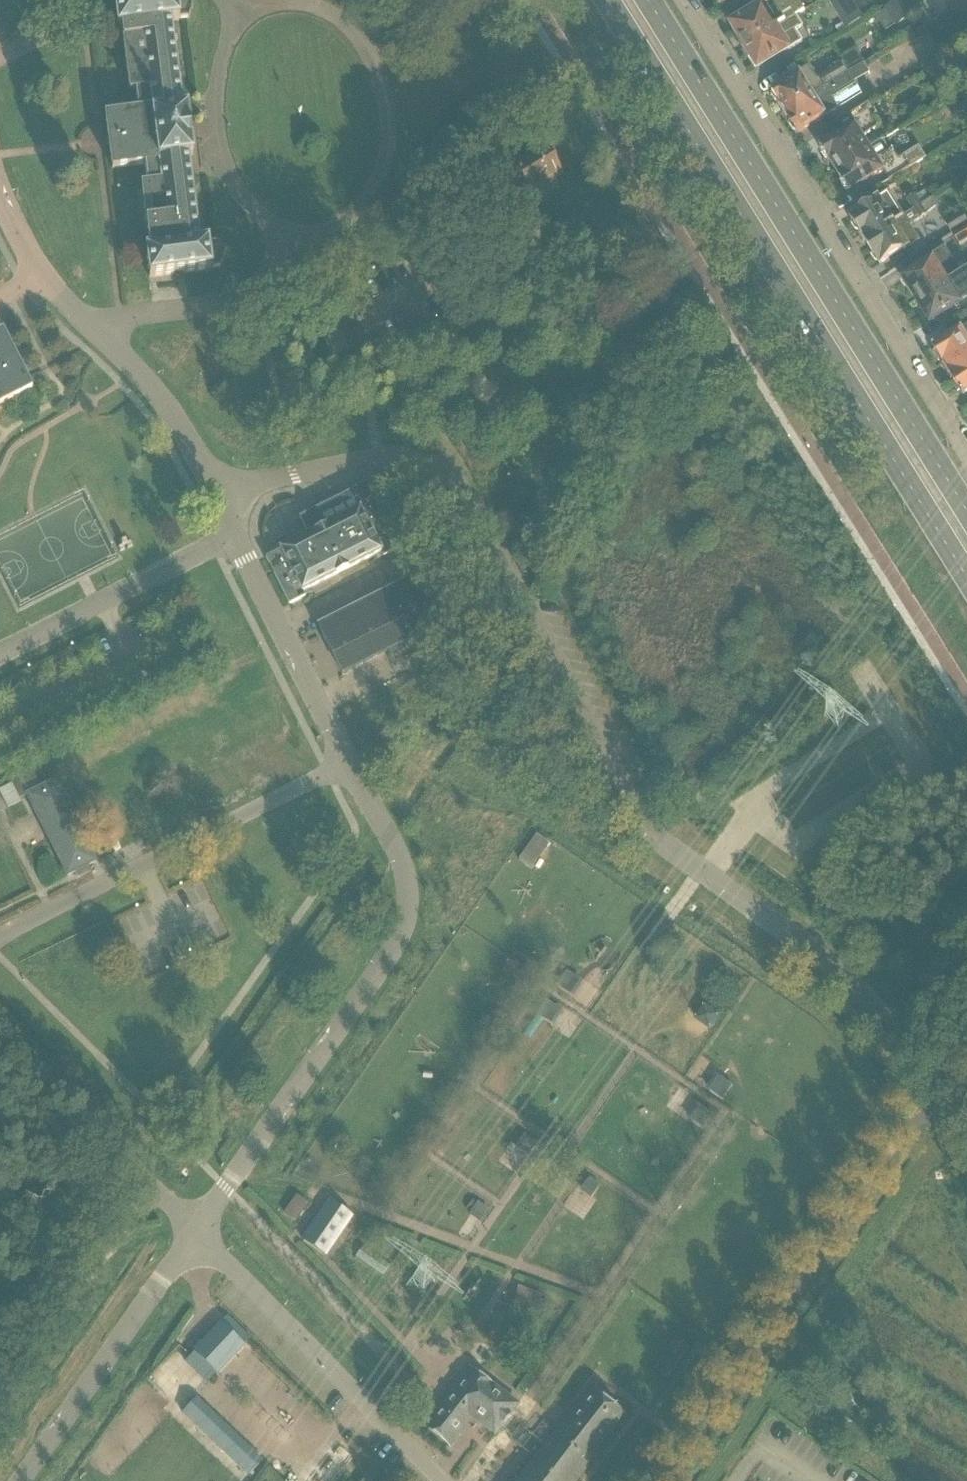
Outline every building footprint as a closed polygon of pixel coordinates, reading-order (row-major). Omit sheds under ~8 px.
[(217,242),(207,243),(207,242),(199,243),(188,156),(193,155),(187,108),(182,108),(171,22),(179,21),(179,19),(189,18),(190,16),(192,13),(193,11),(193,9),(193,8),(193,7),(193,5),(193,2),(192,1),(192,0),(121,0),(114,1),(117,29),(121,28),(129,91),(135,91),(138,112),(105,116),(112,169),(145,164),(148,185),(142,186),(150,249),(145,250),(149,277),(211,269),(211,268),(221,266),(222,265),(223,263),(224,261),(225,259),(225,258),(225,255),(225,254),(225,252),(225,251),(223,249),(222,246),(220,244),(218,243),(217,242)] [(730,25),(738,37),(744,47),(796,15),(804,10),(802,8),(798,0),(765,0),(760,4),(761,6),(747,14),(730,25)] [(855,4),(865,19),(874,13),(866,0),(860,0),(855,4)] [(876,17),(885,32),(894,26),(896,28),(908,21),(895,0),(894,0),(883,7),(885,11),(876,17)] [(923,10),(916,14),(925,29),(927,28),(932,24),(923,10)] [(796,15),(744,47),(750,56),(748,58),(755,68),(757,67),(758,69),(775,59),(803,42),(796,31),(803,26),(796,15)] [(918,30),(910,34),(914,42),(922,37),(918,30)] [(787,79),(771,89),(772,91),(771,94),(775,101),(778,101),(780,103),(781,102),(785,110),(833,82),(832,81),(846,72),(861,63),(863,62),(855,49),(853,50),(840,58),(842,61),(840,63),(826,71),(816,78),(808,66),(788,78),(787,79)] [(833,82),(785,110),(790,118),(788,119),(790,121),(789,124),(793,129),(795,130),(798,134),(860,95),(846,72),(832,81),(833,82)] [(952,108),(955,113),(961,114),(966,111),(966,105),(962,101),(958,100),(953,103),(952,108)] [(855,125),(821,147),(822,149),(821,152),(825,158),(828,159),(835,169),(870,147),(863,136),(887,121),(880,111),(876,113),(870,103),(866,106),(850,116),(855,125)] [(870,147),(835,169),(849,191),(883,170),(889,180),(906,169),(926,157),(919,146),(906,154),(898,159),(892,149),(888,152),(881,140),(870,147)] [(519,179),(530,195),(562,174),(543,144),(506,168),(515,181),(519,179)] [(867,205),(850,216),(852,219),(852,223),(855,228),(859,229),(865,239),(904,215),(890,191),(867,205)] [(915,195),(907,201),(914,211),(922,205),(915,195)] [(922,205),(914,211),(920,220),(928,215),(922,205)] [(945,223),(951,233),(966,223),(966,221),(962,213),(945,223)] [(904,215),(865,239),(871,250),(871,253),(875,259),(878,260),(879,263),(896,253),(919,239),(904,215)] [(952,234),(960,246),(966,242),(966,225),(952,234)] [(902,278),(915,300),(960,272),(954,261),(941,269),(935,258),(902,278)] [(915,300),(922,310),(920,313),(924,319),(927,319),(929,322),(940,315),(966,298),(966,268),(960,272),(915,300)] [(933,347),(948,370),(966,358),(966,325),(950,336),(933,347)] [(31,391),(25,379),(22,374),(16,363),(12,355),(2,334),(0,335),(0,407),(31,391)] [(948,370),(963,394),(966,392),(966,358),(948,370)] [(267,558),(291,604),(305,597),(302,591),(379,552),(382,558),(422,538),(410,514),(409,515),(409,516),(403,519),(385,483),(354,499),(358,507),(326,524),(321,515),(309,521),(314,531),(280,548),(282,550),(267,558)] [(317,626),(342,675),(446,622),(421,573),(317,626)] [(26,796),(67,876),(95,862),(54,781),(51,783),(40,761),(29,766),(40,789),(26,796)] [(7,808),(21,801),(12,783),(0,789),(0,795),(7,808)] [(549,844),(536,834),(518,860),(531,869),(549,844)] [(566,971),(556,985),(570,994),(579,981),(566,971)] [(546,1000),(536,1015),(549,1024),(560,1009),(546,1000)] [(719,1075),(709,1089),(723,1099),(733,1085),(719,1075)] [(699,1104),(689,1119),(703,1129),(714,1113),(699,1104)] [(524,1134),(518,1144),(528,1151),(535,1141),(524,1134)] [(589,1178),(582,1188),(592,1195),(599,1185),(589,1178)] [(281,1214),(293,1222),(306,1203),(293,1195),(281,1214)] [(331,1201),(303,1240),(325,1256),(353,1217),(331,1201)] [(478,1202),(471,1213),(482,1220),(489,1209),(478,1202)] [(537,1306),(538,1306),(541,1296),(517,1287),(513,1297),(516,1297),(537,1306)] [(516,1297),(513,1304),(535,1312),(537,1306),(516,1297)] [(220,1323),(193,1351),(217,1375),(244,1347),(220,1323)] [(423,1425),(450,1446),(473,1417),(494,1433),(517,1404),(469,1366),(423,1425)] [(600,1448),(597,1446),(622,1414),(592,1390),(567,1423),(564,1421),(518,1480),(575,1480),(600,1448)] [(204,1405),(189,1421),(246,1476),(261,1461),(204,1405)]
